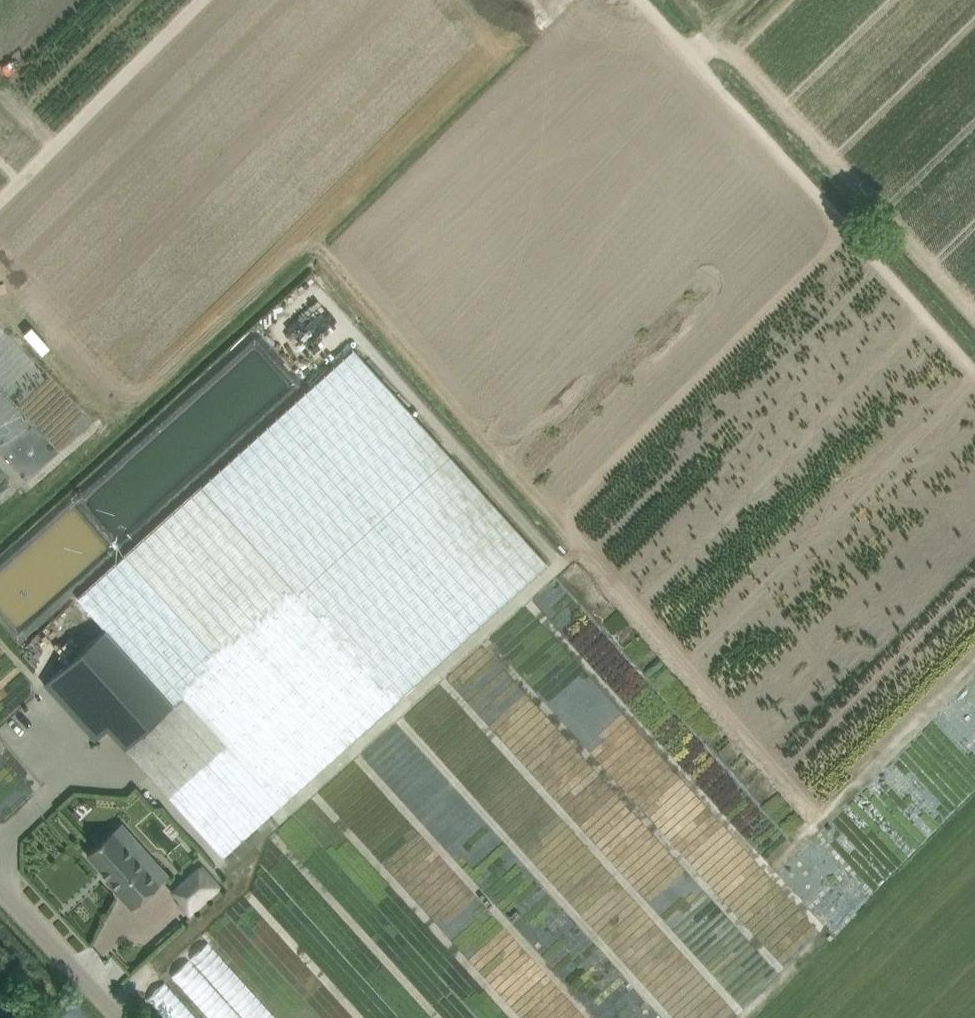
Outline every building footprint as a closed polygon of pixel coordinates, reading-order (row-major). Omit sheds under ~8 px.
[(223,856),(238,842),(396,700),(547,566),(353,349),(202,485),(77,597),(106,629),(45,684),(95,740),(108,729),(126,748),(223,856)] [(113,831),(87,854),(109,878),(107,880),(117,891),(132,908),(169,875),(153,857),(144,865),(113,831)] [(198,865),(169,891),(178,901),(176,903),(189,918),(224,886),(203,863),(200,866),(198,865)]
